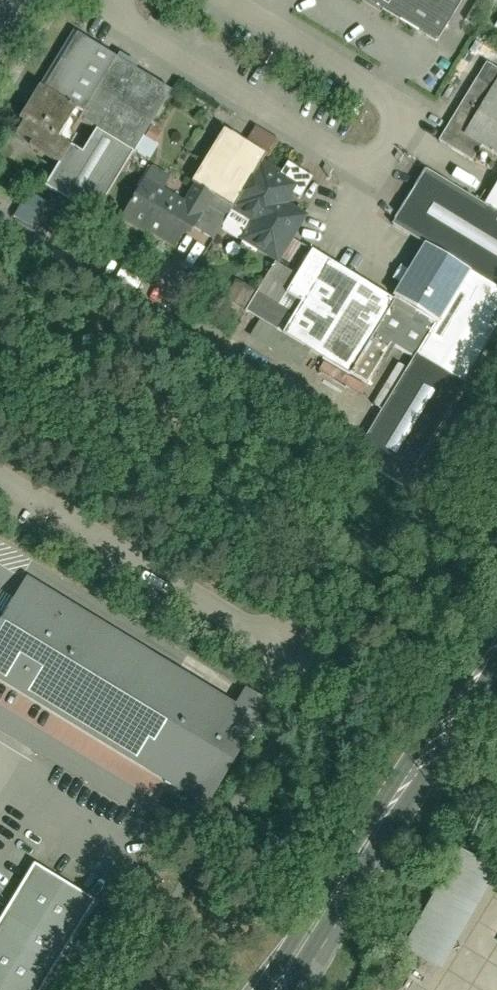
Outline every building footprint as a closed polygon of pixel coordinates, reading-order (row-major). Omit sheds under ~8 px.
[(436,41),(461,0),(368,0),(436,41)] [(77,35),(16,134),(61,162),(44,190),(94,219),(171,92),(77,35)] [(484,67),(438,146),(471,165),(479,151),(496,161),(496,74),(484,67)] [(264,154),(272,138),(249,126),(241,142),(264,154)] [(151,168),(120,221),(173,253),(183,236),(189,239),(195,230),(214,241),(233,209),(255,222),(241,244),(274,264),(302,217),(284,207),(291,195),(300,200),(312,179),(287,164),(279,177),(259,164),(264,157),(222,131),(191,183),(151,168)] [(352,449),(397,475),(443,394),(465,407),(496,352),(496,183),(483,208),(424,174),(390,232),(423,251),(390,308),(300,257),(288,278),(272,269),(246,314),(353,375),(376,334),(408,352),(352,449)] [(200,796),(250,715),(184,674),(20,574),(0,606),(0,673),(200,796)] [(429,969),(483,867),(448,848),(394,950),(429,969)] [(92,905),(34,870),(0,926),(0,989),(41,989),(92,905)]
